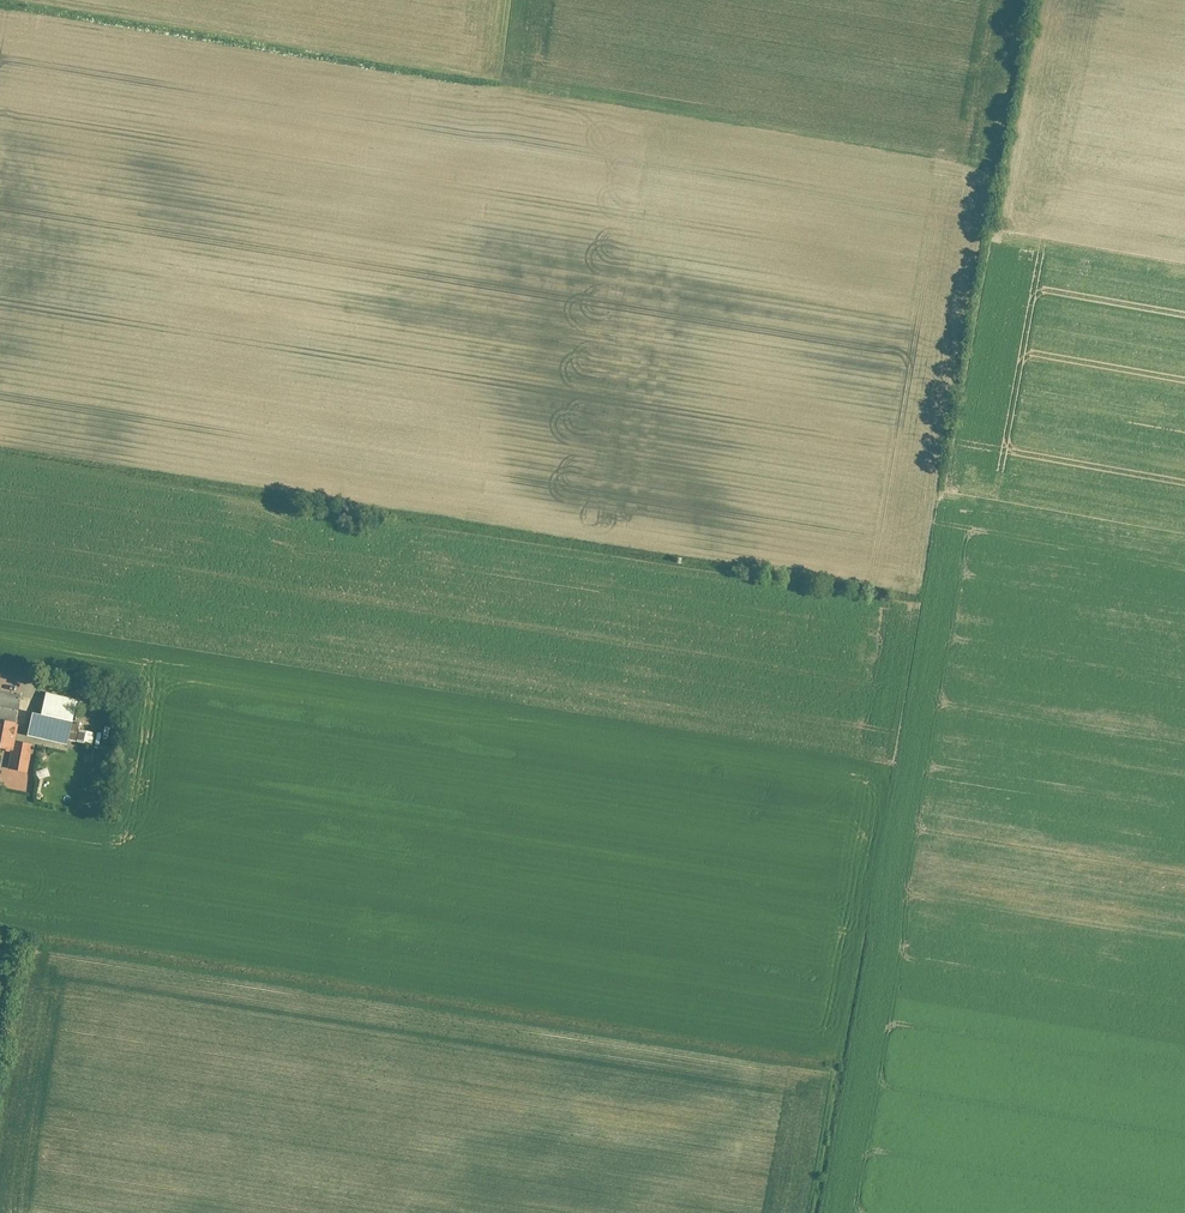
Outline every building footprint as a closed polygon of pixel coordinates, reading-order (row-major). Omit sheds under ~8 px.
[(74,722),(78,701),(48,695),(44,715),(36,714),(30,738),(69,746),(74,722)] [(11,752),(7,771),(27,775),(33,746),(15,743),(18,728),(20,729),(25,703),(0,698),(0,750),(11,752)] [(78,744),(91,747),(94,734),(81,731),(78,744)] [(37,772),(41,782),(51,778),(47,768),(37,772)]
